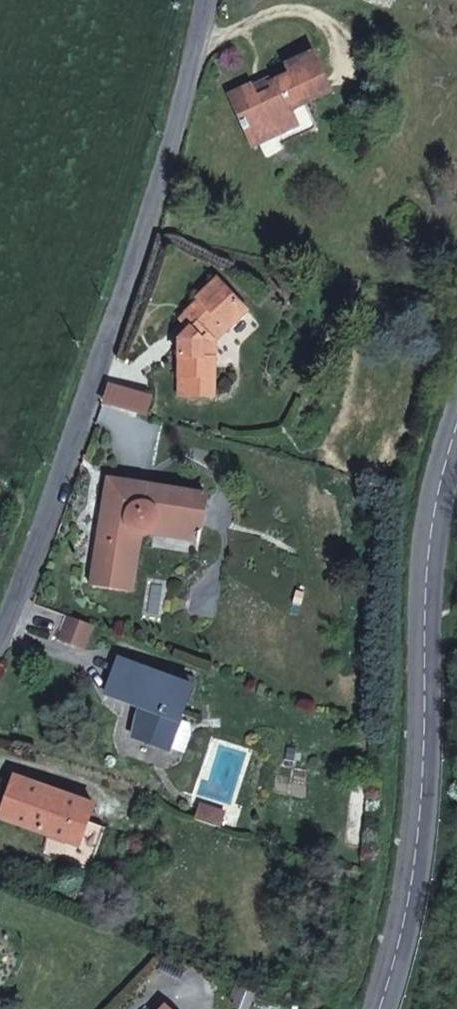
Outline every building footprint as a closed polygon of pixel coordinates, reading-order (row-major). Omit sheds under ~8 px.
[(258,100),(254,93),(254,90),(243,94),(232,98),(251,142),(280,129),(287,143),(313,131),(315,128),(315,125),(306,105),(329,94),(313,56),(286,68),(290,77),(270,86),(273,92),(258,100)] [(270,86),(254,93),(258,100),(273,92),(270,86)] [(186,379),(186,398),(214,398),(215,341),(209,335),(219,326),(224,332),(245,313),(218,283),(197,301),(200,305),(182,321),(191,330),(185,335),(180,340),(180,379),(186,379)] [(215,341),(224,332),(219,326),(209,335),(215,341)] [(111,530),(101,528),(98,543),(107,545),(102,586),(130,591),(139,536),(145,535),(150,533),(155,530),(158,524),(201,531),(207,496),(109,481),(106,497),(104,513),(114,514),(111,530)] [(104,513),(101,528),(111,530),(114,514),(104,513)] [(201,531),(158,524),(155,530),(150,533),(145,535),(139,536),(199,545),(201,531)] [(91,584),(102,586),(107,545),(98,543),(91,584)] [(134,739),(168,752),(192,687),(120,659),(113,677),(107,694),(145,709),(134,739)] [(66,862),(89,870),(104,829),(89,823),(94,806),(15,777),(0,817),(0,818),(50,836),(43,853),(66,862)]
